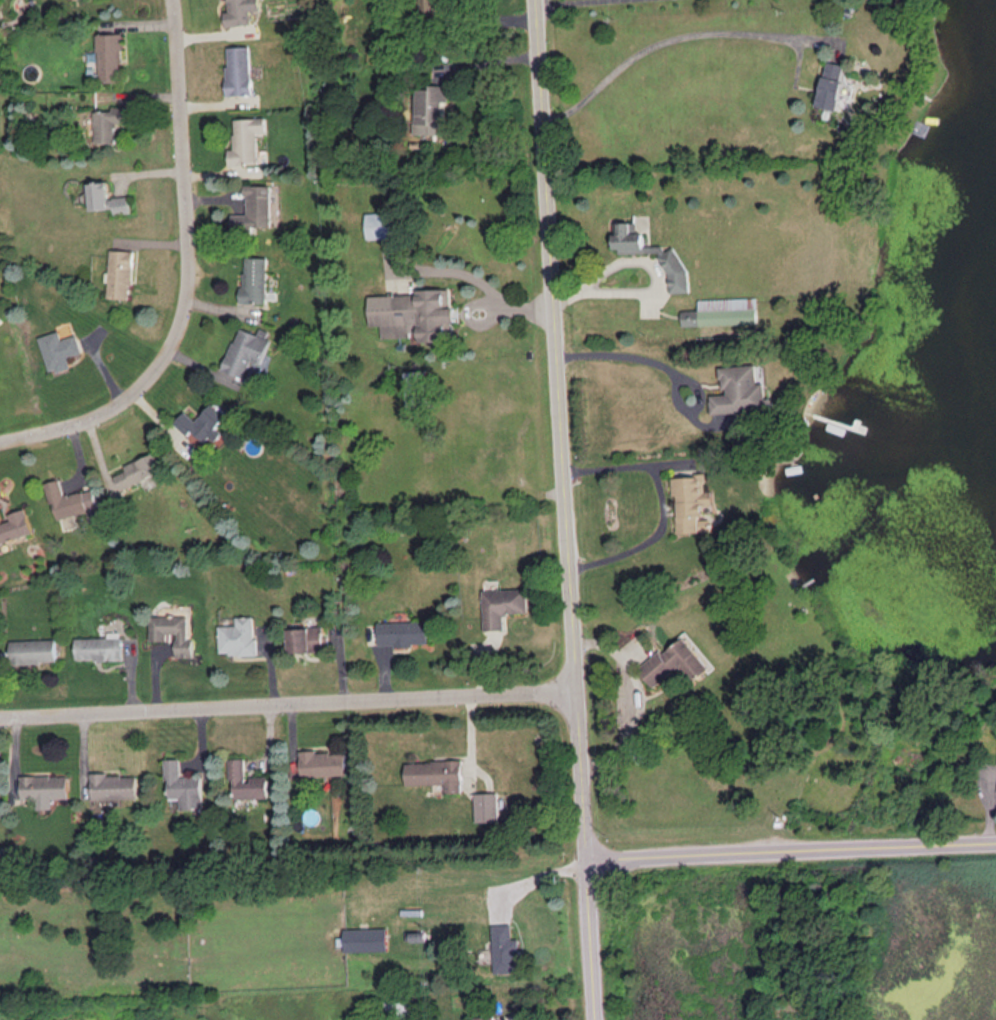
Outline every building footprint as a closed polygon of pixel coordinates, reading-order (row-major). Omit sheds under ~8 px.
[(253,23),(251,11),(262,9),(261,0),(229,0),(230,10),(225,11),(227,26),(253,23)] [(441,0),(420,0),(420,12),(441,12),(441,0)] [(122,33),(98,33),(100,81),(123,81),(122,33)] [(251,45),(227,46),(228,94),(252,94),(251,45)] [(820,105),(840,109),(847,79),(843,78),(846,63),(830,60),(820,105)] [(417,133),(442,134),(443,120),(446,120),(446,101),(449,101),(450,84),(432,84),(432,88),(418,87),(417,133)] [(95,110),(96,142),(117,142),(117,122),(130,121),(129,106),(112,106),(112,110),(95,110)] [(234,118),(235,148),(229,148),(230,164),(259,163),(258,132),(267,131),(266,117),(234,118)] [(129,195),(109,197),(108,181),(89,182),(91,209),(114,208),(115,213),(130,212),(129,195)] [(271,185),(247,184),(246,214),(232,214),(232,227),(271,227),(271,185)] [(367,237),(401,237),(401,211),(367,212),(367,237)] [(691,291),(691,271),(675,245),(667,250),(664,244),(646,245),(645,232),(639,232),(638,221),(615,222),(616,242),(622,253),(660,251),(661,257),(671,275),(672,292),(691,291)] [(133,250),(109,249),(107,297),(131,298),(133,250)] [(243,302),(267,302),(268,257),(244,256),(243,302)] [(370,295),(371,325),(382,324),(382,336),(420,334),(420,341),(451,340),(450,321),(458,321),(457,306),(451,306),(451,287),(418,288),(418,293),(370,295)] [(760,323),(759,297),(701,298),(701,309),(683,309),(684,324),(760,323)] [(223,369),(244,377),(251,360),(261,364),(271,338),(239,326),(223,369)] [(49,372),(70,366),(68,356),(81,352),(76,333),(61,338),(58,330),(38,336),(49,372)] [(723,366),(725,393),(712,394),(713,412),(771,408),(769,382),(760,382),(758,363),(723,366)] [(197,420),(185,410),(174,423),(189,435),(192,430),(210,445),(222,432),(217,428),(228,414),(213,402),(197,420)] [(163,471),(154,452),(124,464),(126,470),(115,474),(120,489),(163,471)] [(677,475),(678,532),(701,531),(701,514),(705,514),(705,504),(716,504),(715,490),(708,490),(708,475),(677,475)] [(88,511),(91,523),(103,520),(95,488),(64,495),(60,478),(47,482),(56,518),(88,511)] [(26,508),(9,512),(11,519),(3,522),(0,512),(0,541),(33,532),(26,508)] [(528,613),(528,588),(483,589),(484,630),(505,629),(504,613),(528,613)] [(151,639),(176,639),(177,656),(193,656),(193,638),(189,638),(188,615),(151,615),(151,639)] [(256,653),(256,616),(237,616),(237,624),(219,625),(220,654),(256,653)] [(430,643),(429,620),(378,621),(379,645),(430,643)] [(326,626),(289,627),(289,652),(327,651),(326,626)] [(77,659),(123,658),(123,636),(76,637),(77,659)] [(680,665),(694,681),(710,668),(683,636),(664,652),(662,649),(639,668),(655,687),(680,665)] [(11,640),(12,663),(57,661),(56,638),(11,640)] [(301,776),(348,774),(347,750),(300,751),(301,776)] [(268,797),(267,775),(245,776),(244,757),(228,758),(229,779),(233,779),(234,798),(268,797)] [(202,775),(181,776),(180,758),(164,758),(165,779),(169,779),(169,798),(180,798),(180,809),(202,809),(202,775)] [(445,783),(445,792),(463,792),(462,760),(406,761),(406,784),(445,783)] [(138,773),(91,774),(92,799),(138,797),(138,773)] [(68,798),(68,775),(22,775),(22,799),(38,799),(39,808),(53,808),(52,798),(68,798)] [(499,820),(498,792),(475,792),(476,820),(499,820)] [(519,971),(518,938),(512,938),(512,923),(493,924),(494,972),(519,971)] [(345,951),(388,950),(387,928),(344,929),(345,951)]
